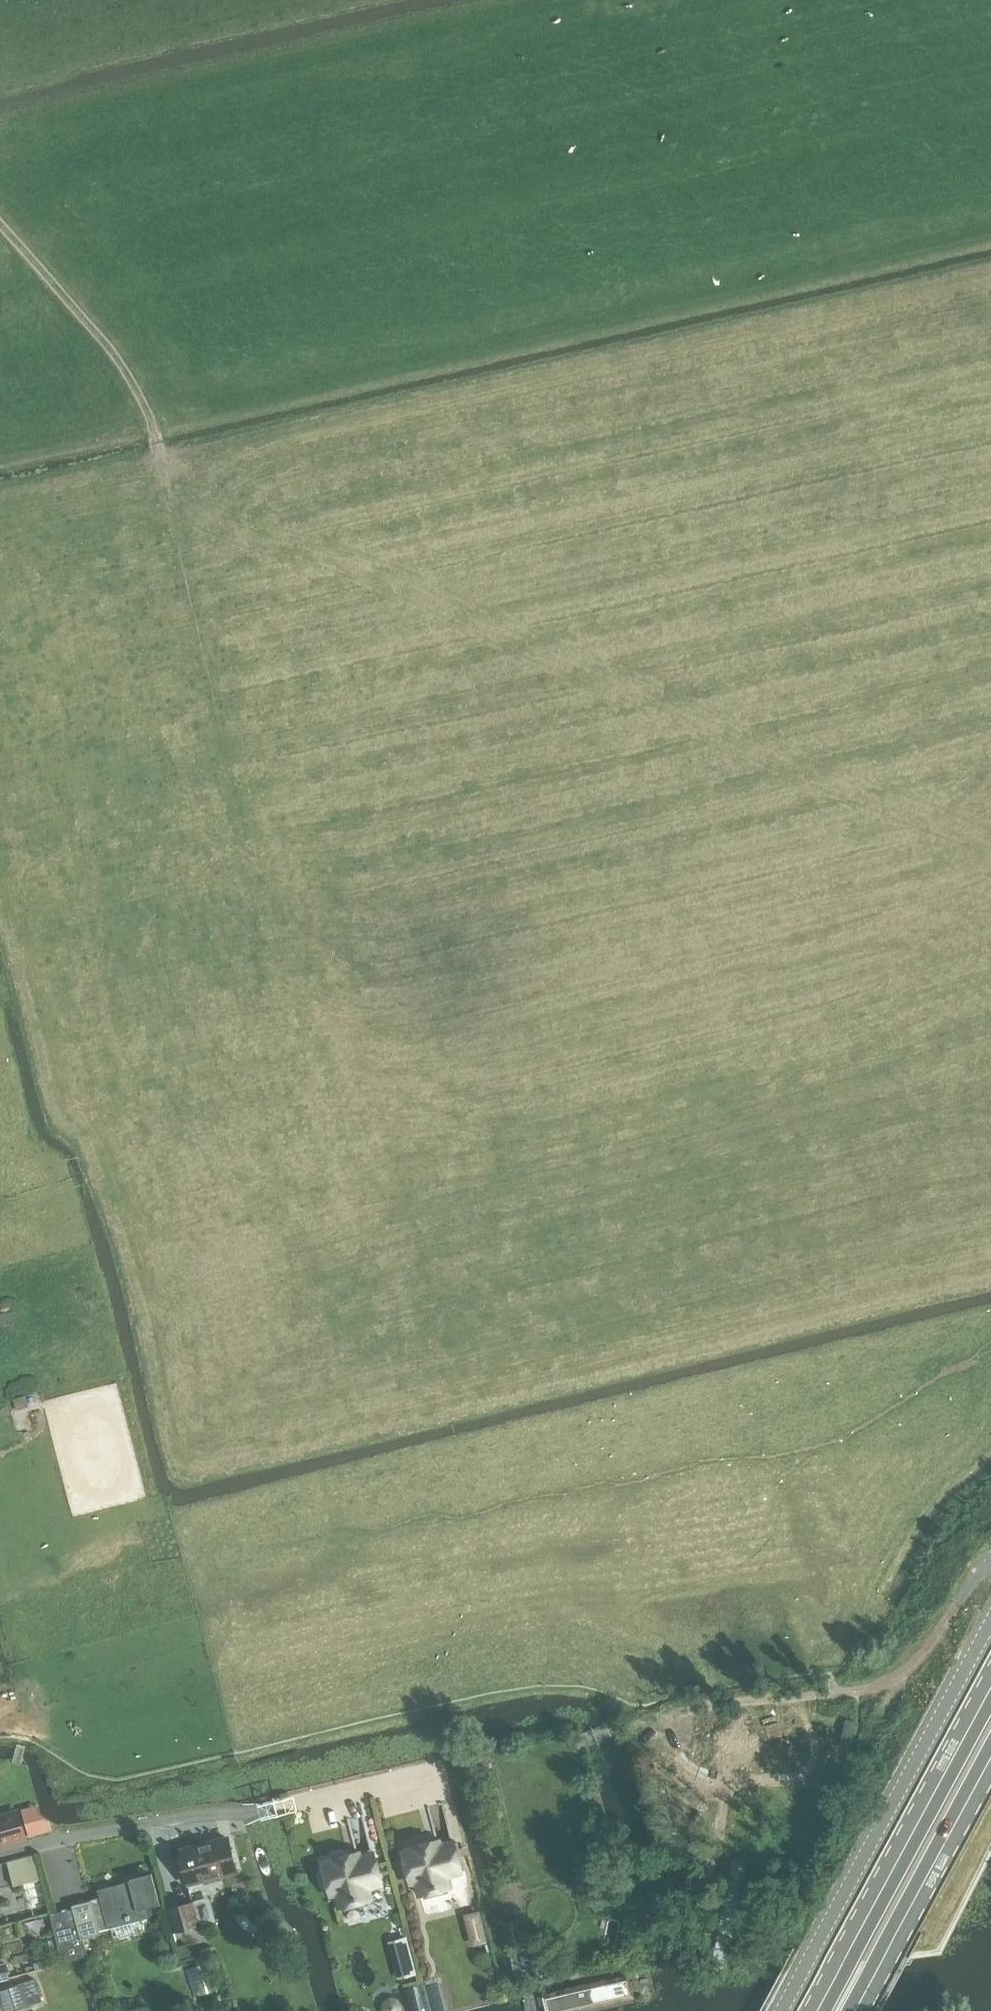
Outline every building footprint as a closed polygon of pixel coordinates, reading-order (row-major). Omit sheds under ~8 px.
[(34,1805),(21,1809),(28,1836),(43,1832),(42,1825),(36,1804),(34,1805)] [(18,1810),(0,1815),(0,1844),(26,1837),(18,1810)] [(220,1873),(237,1869),(228,1837),(178,1850),(186,1882),(203,1878),(205,1883),(222,1879),(220,1873)] [(404,1858),(401,1863),(404,1873),(409,1875),(410,1881),(416,1880),(420,1893),(449,1886),(446,1873),(464,1869),(457,1840),(439,1845),(438,1840),(436,1840),(429,1842),(425,1843),(421,1841),(413,1843),(411,1847),(408,1848),(409,1850),(403,1852),(404,1858)] [(324,1870),(321,1874),(324,1885),(329,1887),(330,1893),(336,1892),(340,1905),(370,1898),(367,1886),(381,1883),(373,1853),(359,1857),(350,1859),(349,1855),(349,1854),(345,1855),(341,1853),(333,1855),(331,1859),(328,1860),(329,1862),(323,1864),(324,1870)] [(34,1854),(7,1861),(10,1872),(13,1885),(40,1879),(37,1866),(34,1854)] [(62,1961),(87,1955),(83,1938),(98,1934),(97,1930),(147,1917),(145,1907),(160,1903),(152,1872),(128,1878),(129,1881),(121,1884),(121,1882),(110,1885),(110,1886),(106,1887),(99,1889),(101,1896),(88,1899),(71,1904),(72,1908),(50,1913),(54,1930),(62,1961)] [(170,1933),(200,1926),(193,1901),(164,1909),(170,1933)] [(467,1933),(471,1946),(487,1941),(484,1929),(467,1933)] [(406,1936),(389,1940),(398,1973),(415,1969),(406,1936)] [(187,1943),(177,1946),(181,1957),(189,1955),(189,1954),(191,1953),(187,1943)] [(8,1977),(5,1963),(0,1965),(0,1979),(8,1977)] [(41,2001),(34,1979),(0,1990),(0,2000),(4,2010),(9,2010),(41,2001)] [(424,1982),(431,2010),(446,2010),(438,1979),(424,1982)] [(403,1988),(409,2010),(424,2010),(417,1984),(403,1988)] [(628,2010),(625,1986),(542,1997),(544,2010),(619,2010),(628,2010)] [(380,2010),(399,2010),(399,2003),(394,1997),(386,1997),(380,2003),(380,2010)]
